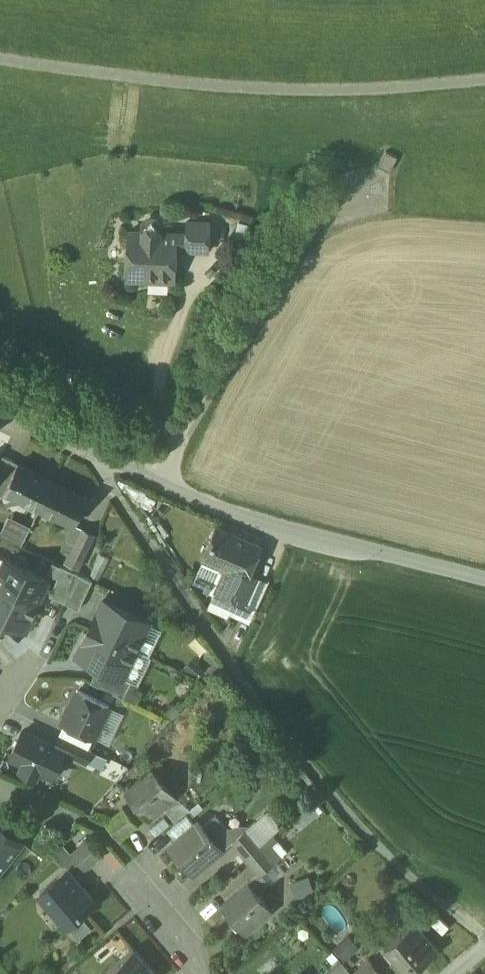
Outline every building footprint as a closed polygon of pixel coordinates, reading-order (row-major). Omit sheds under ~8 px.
[(386,152),(378,167),(390,173),(398,158),(386,152)] [(163,229),(153,218),(142,229),(141,231),(128,230),(126,276),(176,278),(177,248),(186,248),(186,233),(162,231),(163,229)] [(211,221),(187,220),(186,233),(186,248),(210,249),(211,221)] [(0,461),(0,493),(4,495),(5,491),(18,462),(3,455),(0,461)] [(53,479),(18,462),(5,491),(40,508),(53,479)] [(88,496),(53,479),(40,508),(75,524),(88,496)] [(31,527),(10,517),(1,536),(22,546),(31,527)] [(261,547),(217,528),(204,557),(228,568),(217,590),(218,591),(242,602),(254,577),(249,575),(261,547)] [(83,529),(65,564),(80,571),(98,536),(83,529)] [(0,571),(0,584),(38,602),(50,579),(6,558),(0,571)] [(79,574),(65,602),(79,609),(93,580),(79,574)] [(254,577),(242,602),(218,591),(213,601),(252,618),(268,583),(258,578),(258,579),(254,577)] [(17,626),(28,622),(38,602),(0,584),(0,618),(17,626)] [(150,622),(103,600),(90,627),(137,650),(150,622)] [(137,650),(90,627),(77,655),(99,666),(124,677),(137,650)] [(124,677),(99,666),(91,682),(124,697),(132,681),(124,677)] [(110,707),(77,690),(62,720),(95,737),(110,707)] [(56,746),(23,730),(11,756),(24,762),(21,769),(36,776),(39,770),(53,776),(65,751),(65,750),(56,746)] [(92,750),(61,735),(56,746),(65,750),(65,751),(87,761),(92,750)] [(108,758),(99,754),(94,764),(103,768),(108,758)] [(104,773),(121,780),(128,763),(111,756),(104,773)] [(152,769),(125,792),(149,821),(177,798),(152,769)] [(250,827),(248,829),(262,845),(276,834),(261,817),(250,827)] [(232,830),(225,828),(217,818),(204,829),(223,852),(231,843),(248,829),(250,827),(243,827),(232,830)] [(23,840),(0,822),(0,870),(23,840)] [(198,823),(170,846),(195,875),(223,852),(204,829),(198,823)] [(248,829),(231,843),(245,860),(262,845),(248,829)] [(245,860),(269,888),(300,862),(276,834),(262,845),(245,860)] [(88,839),(72,853),(86,870),(103,855),(88,839)] [(68,870),(40,893),(68,926),(70,925),(67,922),(78,913),(81,916),(81,915),(96,903),(68,870)] [(249,883),(222,906),(246,936),(274,912),(249,883)] [(70,925),(68,926),(80,941),(93,930),(81,915),(70,925)] [(385,947),(408,973),(410,973),(439,950),(416,922),(385,947)] [(350,935),(336,948),(345,959),(360,946),(350,935)] [(106,973),(157,973),(135,949),(106,973)] [(370,960),(353,973),(382,973),(370,960)]
